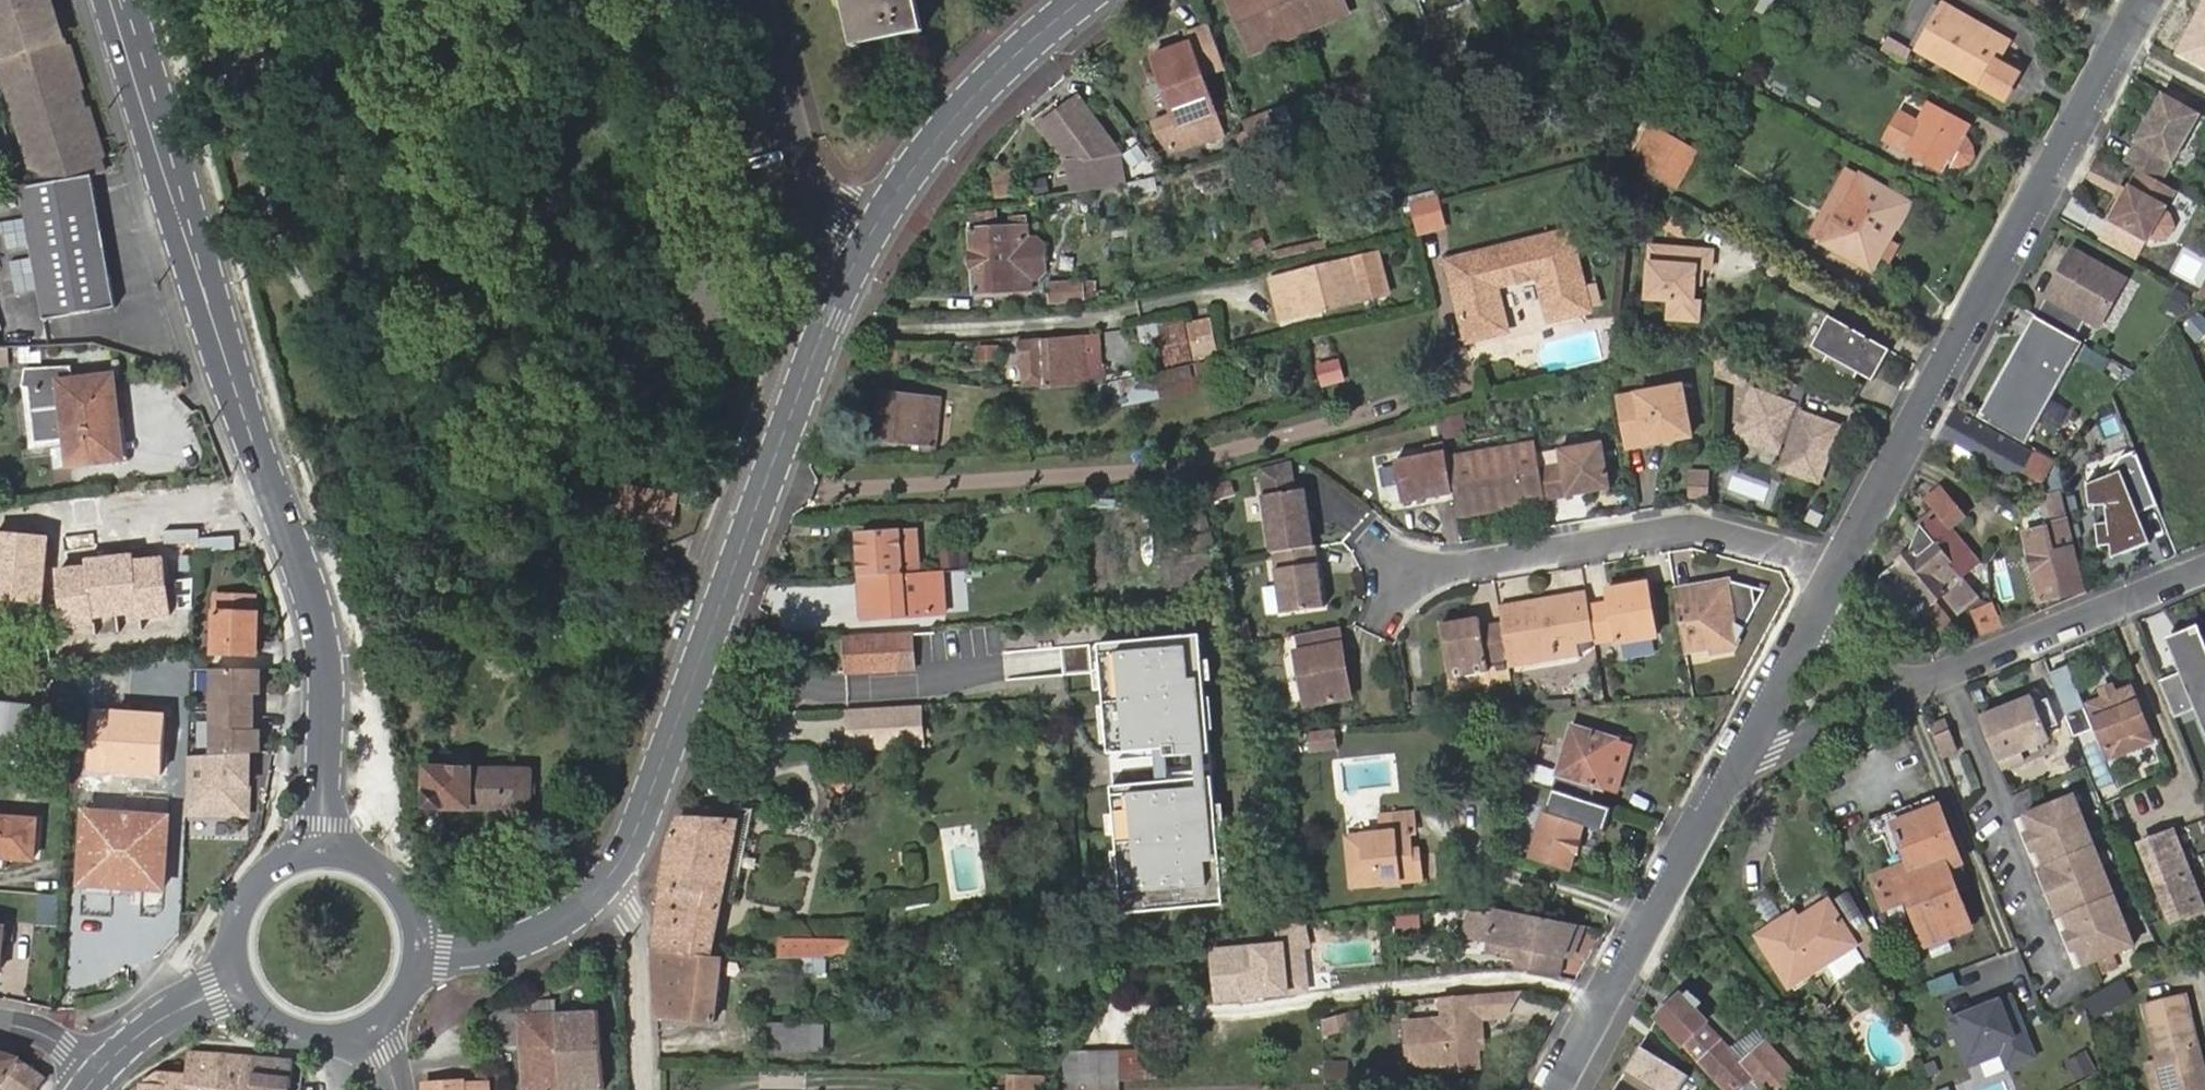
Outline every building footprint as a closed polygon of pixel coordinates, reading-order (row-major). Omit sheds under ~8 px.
[(40,187),(105,176),(54,0),(0,0),(0,47),(40,187)] [(862,43),(925,29),(918,0),(852,0),(862,43)] [(1250,53),(1300,33),(1347,13),(1341,0),(1229,0),(1250,53)] [(1787,23),(1796,8),(1782,0),(1760,0),(1756,6),(1787,23)] [(2174,56),(2204,72),(2204,0),(2174,56)] [(1690,13),(1700,31),(1710,25),(1700,8),(1690,13)] [(2017,46),(1952,9),(1926,53),(2013,103),(2027,78),(2006,66),(2017,46)] [(1158,127),(1168,143),(1224,130),(1204,74),(1225,67),(1210,26),(1188,34),(1194,49),(1155,63),(1174,115),(1155,122),(1158,127)] [(1079,92),(1042,120),(1069,157),(1075,188),(1126,176),(1120,148),(1079,92)] [(2194,114),(2152,94),(2117,167),(2132,175),(2158,188),(2194,114)] [(1917,124),(1899,113),(1885,139),(1942,171),(1967,125),(1928,103),(1917,124)] [(1244,118),(1253,146),(1281,139),(1268,108),(1244,118)] [(1668,134),(1646,168),(1675,188),(1699,153),(1668,134)] [(2158,188),(2132,175),(2106,227),(2132,240),(2134,236),(2153,246),(2168,242),(2173,230),(2167,217),(2148,208),(2158,188)] [(1850,177),(1837,199),(1847,204),(1824,245),(1869,271),(1893,230),(1897,232),(1910,208),(1891,198),(1892,195),(1865,179),(1862,183),(1850,177)] [(24,191),(46,320),(118,307),(95,179),(24,191)] [(1448,225),(1441,195),(1412,203),(1419,231),(1448,225)] [(971,227),(975,291),(1030,288),(1026,223),(971,227)] [(1449,261),(1469,341),(1509,331),(1498,287),(1541,276),(1551,321),(1592,312),(1574,232),(1449,261)] [(1715,254),(1652,254),(1652,307),(1675,307),(1675,325),(1705,325),(1705,306),(1699,306),(1700,288),(1700,272),(1706,272),(1715,272),(1715,254)] [(2049,335),(2070,346),(2081,326),(2099,315),(2102,317),(2119,287),(2067,258),(2042,304),(2049,308),(2046,314),(2058,321),(2049,335)] [(1273,281),(1280,308),(1294,304),(1298,317),(1363,300),(1354,262),(1273,281)] [(2194,298),(2204,303),(2204,277),(2194,298)] [(1086,281),(1050,283),(1051,306),(1087,304),(1086,281)] [(2030,325),(2049,335),(2058,321),(2046,314),(2049,308),(2042,304),(2030,325)] [(2093,333),(2102,317),(2099,315),(2081,326),(2093,333)] [(1829,317),(1812,347),(1820,351),(1836,321),(1829,317)] [(1191,325),(1200,358),(1221,353),(1212,320),(1191,325)] [(1822,361),(1808,387),(1854,404),(1865,385),(1855,379),(1858,372),(1873,380),(1890,351),(1836,321),(1820,351),(1829,355),(1825,363),(1822,361)] [(2049,335),(2030,325),(2020,343),(2035,352),(2031,365),(2038,369),(2045,358),(2065,370),(2077,350),(2070,346),(2049,335)] [(1028,343),(1028,384),(1073,383),(1072,371),(1090,370),(1089,340),(1061,342),(1061,347),(1048,348),(1049,342),(1028,343)] [(2035,352),(2020,343),(1975,425),(2019,447),(2033,422),(2048,398),(2065,370),(2045,358),(2038,369),(2031,365),(2035,352)] [(1154,393),(1200,388),(1197,360),(1151,364),(1154,393)] [(68,386),(78,436),(64,439),(70,474),(129,463),(112,377),(68,386)] [(1682,386),(1616,398),(1627,448),(1692,436),(1682,386)] [(1796,406),(1755,391),(1748,411),(1753,413),(1745,433),(1781,446),(1784,439),(1794,443),(1784,468),(1820,482),(1840,428),(1805,415),(1801,426),(1790,422),(1796,406)] [(887,392),(878,442),(912,449),(922,399),(887,392)] [(2068,418),(2048,398),(2033,422),(2053,434),(2068,418)] [(1748,411),(1738,437),(1779,452),(1781,446),(1745,433),(1753,413),(1748,411)] [(2029,456),(1950,417),(1933,449),(1945,455),(1951,443),(2019,476),(2029,456)] [(1404,504),(1426,499),(1425,494),(1437,492),(1438,497),(1455,494),(1445,444),(1426,447),(1427,456),(1396,462),(1404,504)] [(1564,466),(1543,470),(1548,499),(1570,496),(1569,489),(1585,487),(1587,492),(1613,487),(1605,444),(1561,451),(1564,466)] [(1538,445),(1455,460),(1465,516),(1548,499),(1543,470),(1538,445)] [(2035,448),(2026,470),(2046,478),(2055,455),(2035,448)] [(2108,485),(2085,493),(2087,510),(2091,509),(2096,551),(2108,550),(2109,562),(2147,546),(2138,525),(2133,527),(2129,518),(2134,516),(2155,508),(2134,459),(2126,462),(2126,471),(2118,466),(2107,482),(2108,485)] [(1292,465),(1262,475),(1263,479),(1293,474),(1292,465)] [(1293,474),(1263,479),(1266,500),(1264,500),(1273,556),(1276,555),(1316,549),(1307,493),(1297,495),(1293,474)] [(681,492),(613,481),(607,513),(675,525),(681,492)] [(2107,482),(2084,489),(2085,493),(2108,485),(2107,482)] [(1946,484),(1928,498),(1932,503),(1949,489),(1946,484)] [(1570,496),(1587,492),(1585,487),(1569,489),(1570,496)] [(1920,524),(1925,531),(1964,578),(1982,564),(1954,528),(1970,515),(1949,489),(1932,503),(1937,510),(1920,524)] [(2029,534),(2044,601),(2081,593),(2056,495),(2042,499),(2048,529),(2029,534)] [(2134,516),(2129,518),(2133,527),(2138,525),(2134,516)] [(1961,613),(1980,598),(1964,578),(1925,531),(1913,553),(1882,579),(1913,619),(1915,618),(1934,641),(1955,624),(1938,600),(1946,594),(1961,613)] [(861,534),(862,576),(902,575),(920,575),(918,533),(861,534)] [(0,534),(0,600),(46,604),(52,539),(0,534)] [(958,547),(942,547),(942,571),(959,571),(958,547)] [(1316,549),(1276,555),(1286,618),(1328,611),(1323,583),(1318,583),(1315,568),(1320,567),(1318,549),(1316,549)] [(85,564),(55,567),(61,627),(94,624),(93,617),(141,612),(142,619),(172,616),(166,558),(135,561),(134,553),(85,558),(85,564)] [(946,616),(945,575),(920,575),(902,575),(862,576),(864,617),(946,616)] [(1913,619),(1882,579),(1871,588),(1902,628),(1913,619)] [(1730,584),(1677,592),(1689,659),(1712,655),(1713,661),(1738,657),(1759,606),(1753,587),(1730,584)] [(1592,608),(1594,620),(1655,614),(1649,586),(1611,592),(1614,604),(1592,608)] [(216,598),(217,654),(259,653),(257,597),(216,598)] [(1571,624),(1566,601),(1549,604),(1551,611),(1537,614),(1536,606),(1504,613),(1506,626),(1513,662),(1513,665),(1559,656),(1558,645),(1581,641),(1598,638),(1594,620),(1571,624)] [(1549,604),(1536,606),(1537,614),(1551,611),(1549,604)] [(1982,635),(2002,628),(1992,604),(1975,611),(1982,635)] [(1598,638),(1598,644),(1620,640),(1621,645),(1660,639),(1655,614),(1594,620),(1598,638)] [(1513,662),(1506,626),(1485,629),(1483,621),(1445,628),(1455,681),(1493,674),(1492,666),(1513,662)] [(2163,636),(2178,672),(2159,680),(2175,717),(2194,709),(2204,735),(2204,646),(2196,623),(2163,636)] [(1340,630),(1301,637),(1304,653),(1298,654),(1307,709),(1347,702),(1342,668),(1347,666),(1340,630)] [(845,639),(847,674),(915,670),(913,635),(845,639)] [(1203,636),(1099,644),(1108,756),(1197,748),(1200,782),(1113,789),(1124,917),(1226,908),(1203,636)] [(1559,656),(1513,665),(1514,671),(1584,658),(1581,641),(1558,645),(1559,656)] [(1342,668),(1347,702),(1353,701),(1347,666),(1342,668)] [(260,669),(212,667),(211,709),(253,709),(254,692),(260,692),(260,669)] [(28,749),(31,710),(21,709),(24,687),(1,685),(0,698),(0,746),(28,749)] [(2087,702),(2107,755),(2151,737),(2129,686),(2087,702)] [(2048,737),(2032,697),(1980,719),(2001,770),(2024,760),(2019,748),(2048,737)] [(847,710),(849,753),(926,749),(924,706),(847,710)] [(168,712),(88,707),(84,771),(164,776),(168,712)] [(253,709),(211,709),(209,749),(250,749),(256,750),(259,749),(260,727),(253,727),(253,709)] [(1632,745),(1571,726),(1551,788),(1592,801),(1596,786),(1617,793),(1632,745)] [(1949,731),(1934,736),(1942,758),(1957,752),(1949,731)] [(209,749),(185,750),(186,814),(251,813),(250,749),(209,749)] [(430,770),(430,808),(504,812),(503,834),(531,836),(534,774),(430,770)] [(1592,801),(1551,788),(1529,856),(1568,869),(1573,854),(1575,854),(1579,841),(1577,841),(1582,825),(1600,831),(1608,807),(1592,801)] [(1884,838),(1887,848),(1900,842),(1893,825),(1938,807),(1943,806),(1938,793),(1865,824),(1872,843),(1884,838)] [(2040,842),(2035,844),(2035,845),(2042,864),(2048,880),(2053,878),(2058,892),(2053,894),(2059,911),(2066,929),(2066,930),(2072,928),(2077,942),(2072,944),(2072,946),(2079,963),(2125,946),(2070,794),(2023,811),(2029,829),(2030,830),(2035,828),(2040,842)] [(1900,842),(1887,848),(1896,869),(1873,878),(1885,909),(1908,901),(1923,941),(1967,923),(1956,892),(1950,876),(1963,872),(1938,807),(1893,825),(1900,842)] [(168,821),(89,814),(83,884),(163,889),(168,821)] [(737,824),(680,817),(673,836),(673,838),(655,948),(657,948),(713,958),(737,824)] [(1386,887),(1406,886),(1423,884),(1421,859),(1414,860),(1413,836),(1418,836),(1417,817),(1385,819),(1387,837),(1351,840),(1354,889),(1386,887)] [(0,819),(0,857),(33,861),(37,823),(0,819)] [(2030,830),(2035,844),(2040,842),(2035,828),(2030,830)] [(2029,829),(2021,831),(2027,849),(2035,845),(2035,844),(2030,830),(2029,829)] [(2173,830),(2140,843),(2150,869),(2183,856),(2173,830)] [(2183,856),(2150,869),(2160,895),(2193,882),(2183,856)] [(2042,864),(2034,867),(2052,913),(2059,911),(2053,894),(2048,880),(2042,864)] [(1969,887),(1963,872),(1950,876),(1956,892),(1969,887)] [(2053,878),(2048,880),(2053,894),(2058,892),(2053,878)] [(2193,882),(2160,895),(2170,921),(2203,908),(2193,882)] [(1829,967),(1855,950),(1857,949),(1854,945),(1830,907),(1800,927),(1795,919),(1762,941),(1794,990),(1829,967)] [(1584,925),(1499,910),(1486,940),(1521,946),(1517,968),(1545,972),(1549,951),(1564,954),(1572,955),(1584,925)] [(1967,923),(1923,941),(1926,947),(1970,930),(1967,923)] [(1306,926),(1282,928),(1283,949),(1217,955),(1221,1002),(1247,1000),(1247,994),(1262,993),(1263,998),(1309,994),(1306,951),(1311,951),(1306,926)] [(2072,928),(2066,930),(2072,944),(2077,942),(2072,928)] [(2066,929),(2058,932),(2064,948),(2072,946),(2066,930),(2066,929)] [(1854,945),(1857,949),(1855,950),(1867,968),(1882,958),(1872,933),(1854,945)] [(784,961),(850,960),(849,948),(786,945),(784,961)] [(657,948),(660,1017),(717,1024),(728,960),(713,958),(657,948)] [(1829,967),(1841,985),(1867,968),(1855,950),(1829,967)] [(1564,954),(1549,951),(1545,972),(1560,975),(1564,954)] [(2094,1013),(2134,990),(2125,974),(2085,996),(2094,1013)] [(2013,992),(1947,1017),(1967,1068),(2000,1055),(2006,1071),(2039,1058),(2013,992)] [(1507,993),(1444,1000),(1446,1021),(1407,1026),(1412,1065),(1430,1068),(1452,1065),(1453,1071),(1483,1067),(1480,1047),(1479,1034),(1484,1033),(1483,1019),(1510,1016),(1507,993)] [(1699,1063),(1724,1089),(1785,1089),(1799,1077),(1766,1041),(1743,1063),(1730,1050),(1703,1022),(1706,1018),(1682,993),(1654,1019),(1679,1045),(1680,1043),(1699,1063)] [(2156,1062),(2162,1089),(2204,1089),(2186,998),(2144,1006),(2156,1062)] [(526,1089),(567,1089),(610,1087),(605,1006),(521,1014),(526,1089)] [(1323,1025),(1325,1039),(1362,1028),(1358,1015),(1323,1025)] [(825,1048),(825,1018),(766,1017),(765,1047),(825,1048)] [(1764,1043),(1757,1032),(1730,1050),(1743,1063),(1764,1043)] [(1642,1048),(1626,1073),(1654,1089),(1684,1089),(1691,1078),(1642,1048)] [(0,1054),(0,1089),(39,1089),(47,1079),(16,1060),(0,1054)] [(142,1082),(142,1088),(175,1089),(220,1089),(223,1058),(189,1055),(187,1076),(159,1072),(142,1082)] [(1135,1055),(1122,1056),(1122,1089),(1136,1089),(1135,1055)] [(1122,1056),(1077,1058),(1069,1072),(1067,1089),(1122,1089),(1122,1056)] [(223,1058),(220,1089),(254,1089),(256,1060),(223,1058)] [(256,1060),(254,1089),(291,1089),(295,1063),(256,1060)] [(2156,1062),(2144,1064),(2149,1089),(2162,1089),(2156,1062)] [(1021,1089),(1045,1089),(1045,1081),(1022,1079),(1021,1089)]
